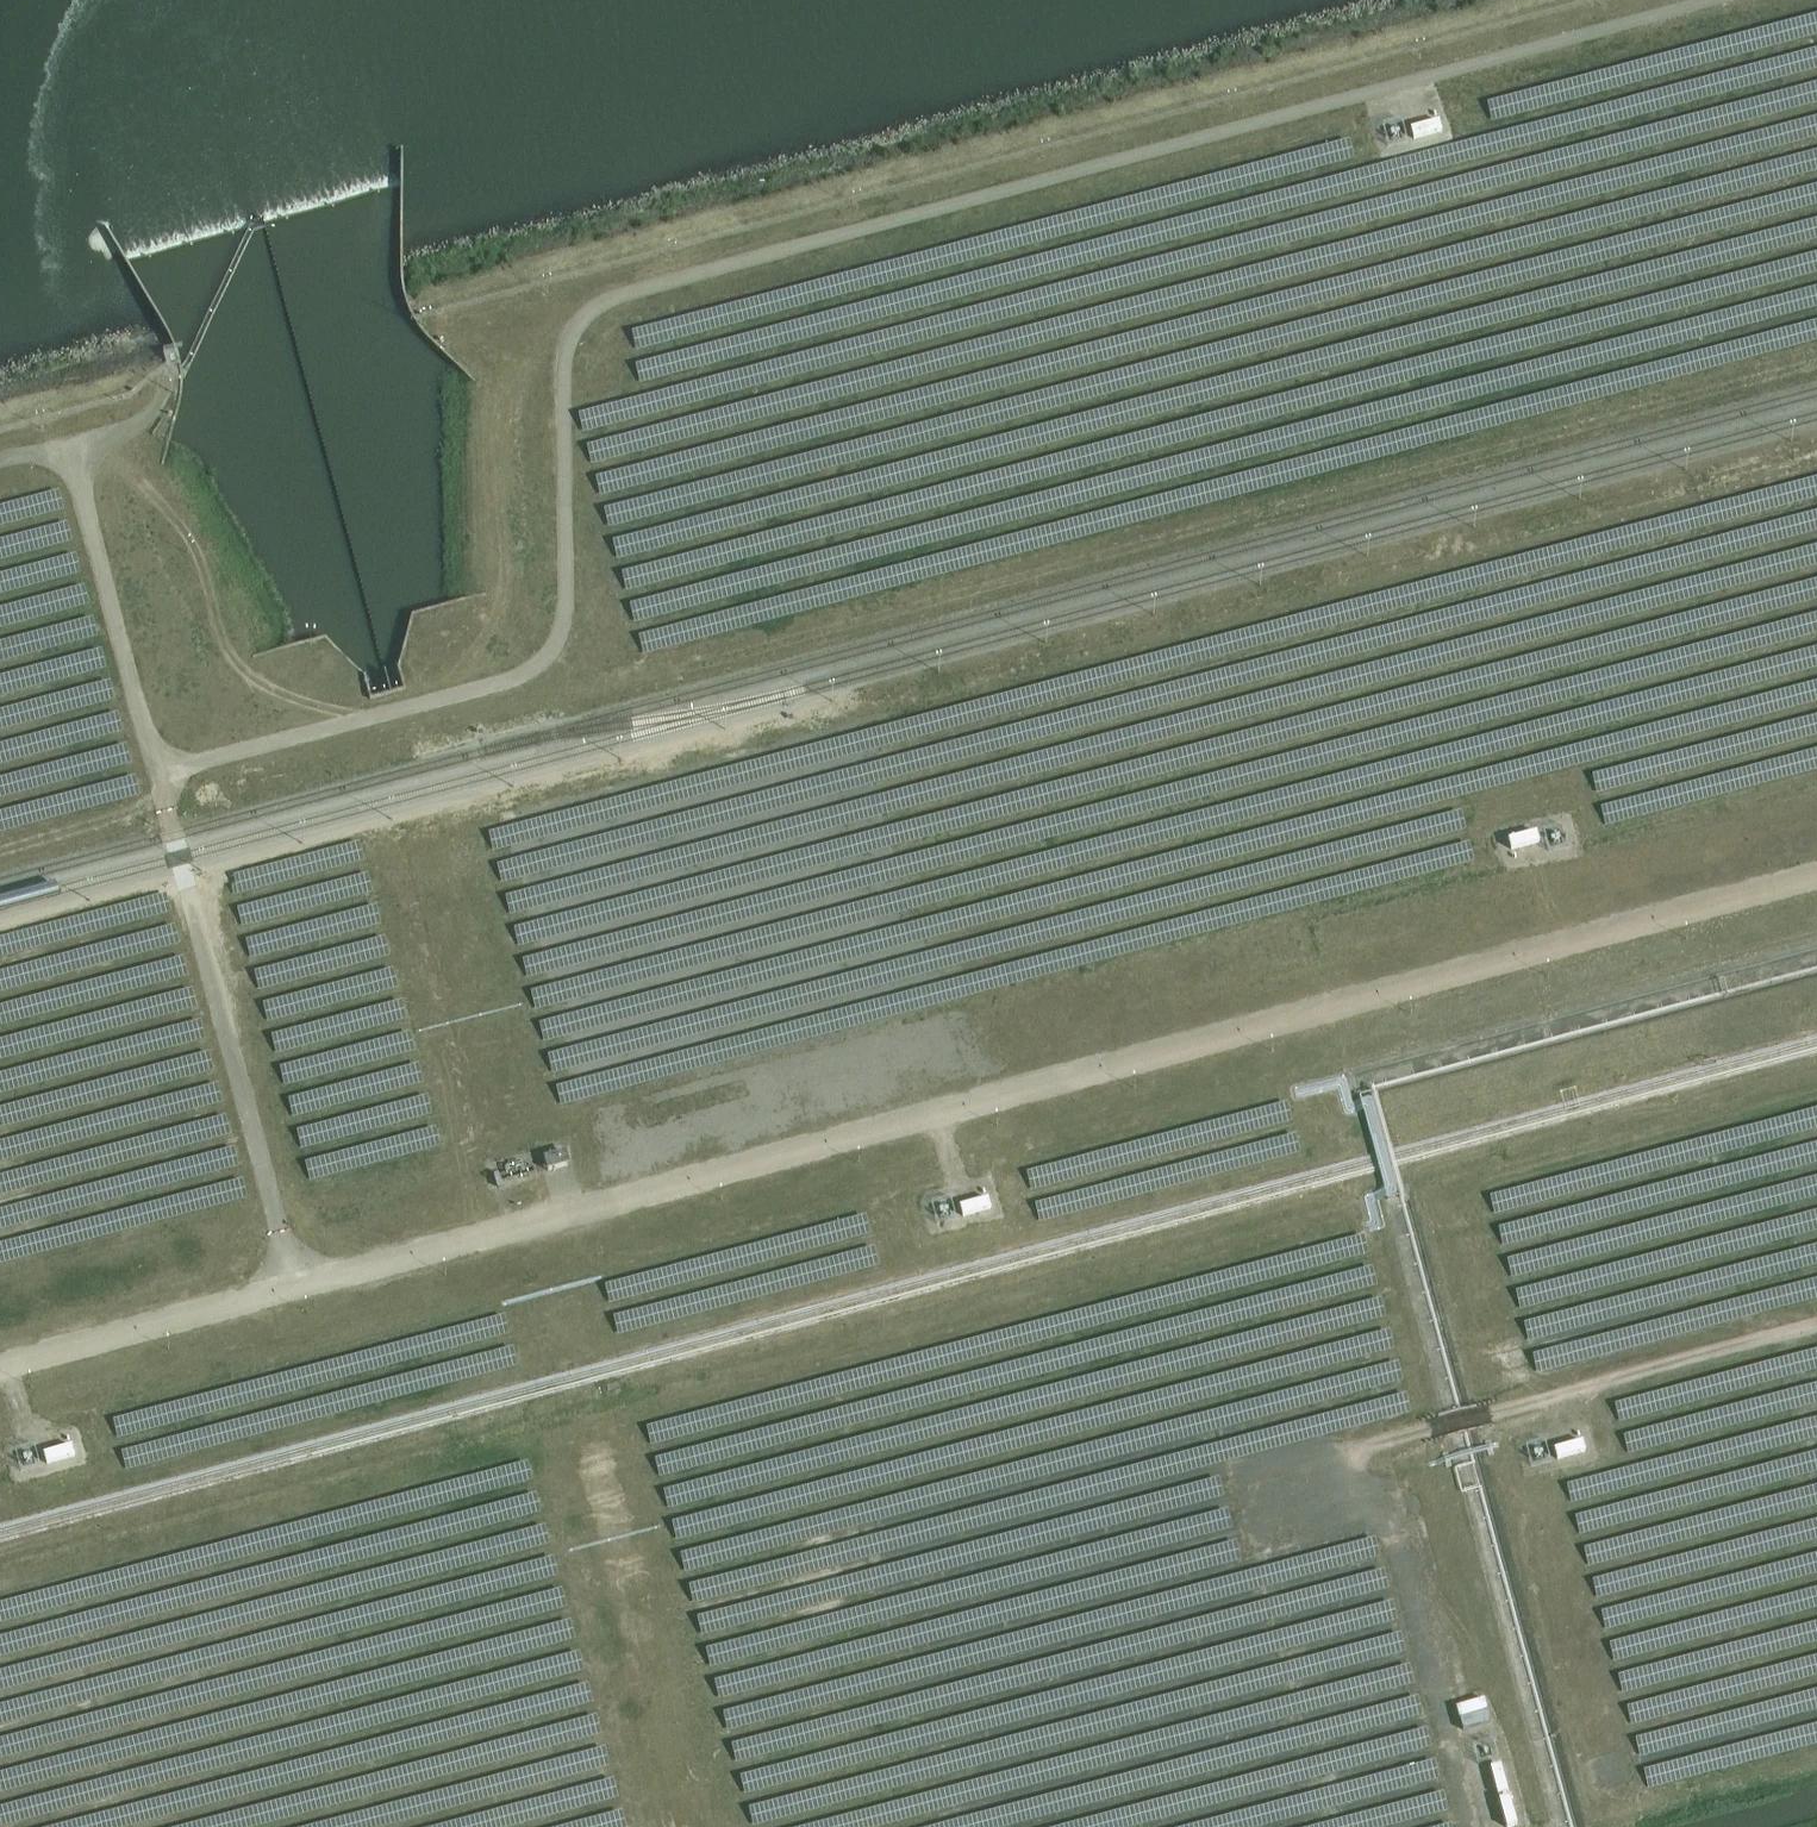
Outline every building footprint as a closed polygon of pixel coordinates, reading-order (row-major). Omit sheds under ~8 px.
[(1439,119),(1410,127),(1413,137),(1442,129),(1439,119)] [(1537,831),(1509,838),(1512,849),(1540,841),(1537,831)] [(988,1197),(960,1205),(963,1215),(991,1207),(988,1197)] [(1581,1440),(1553,1448),(1556,1458),(1584,1450),(1581,1440)] [(72,1444),(44,1452),(47,1463),(75,1455),(72,1444)] [(278,1620),(283,1610),(320,1612),(320,1602),(349,1603),(337,1596),(338,1593),(0,1581),(0,1590),(51,1592),(51,1589),(68,1590),(68,1603),(147,1606),(165,1616),(278,1620)] [(1501,1764),(1491,1766),(1498,1794),(1508,1792),(1501,1764)] [(1510,1796),(1499,1799),(1506,1826),(1517,1824),(1510,1796)]
